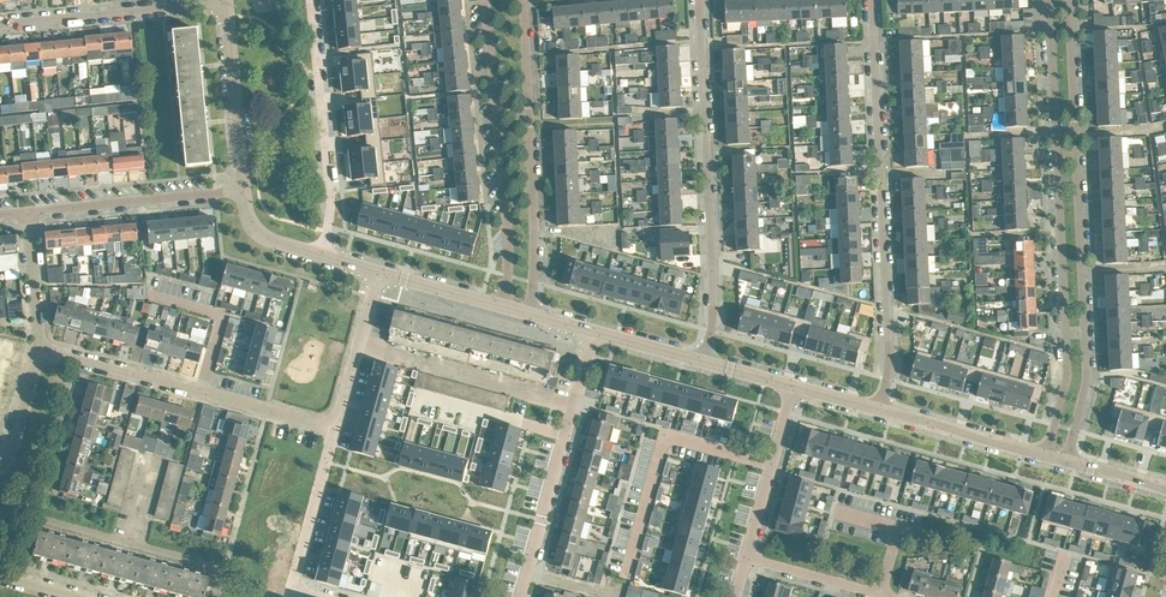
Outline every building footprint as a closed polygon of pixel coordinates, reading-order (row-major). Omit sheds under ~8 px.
[(336,10),(357,8),(357,0),(335,0),(336,10)] [(462,0),(439,2),(441,18),(461,15),(461,10),(463,10),(462,0)] [(628,1),(623,2),(623,0),(620,0),(613,1),(615,23),(630,22),(628,1)] [(643,0),(634,0),(634,1),(628,1),(630,22),(645,21),(643,0)] [(658,0),(643,0),(645,21),(660,19),(658,0)] [(660,19),(676,18),(674,0),(658,0),(660,19)] [(742,23),(741,2),(736,2),(735,0),(725,1),(727,23),(742,23)] [(756,0),(746,0),(746,2),(741,2),(742,23),(742,35),(742,39),(749,39),(748,22),(757,22),(756,0)] [(771,1),(766,1),(765,0),(756,0),(757,22),(772,21),(771,1)] [(786,0),(776,0),(771,1),(772,21),(787,21),(786,0)] [(801,0),(786,0),(787,21),(802,20),(801,0)] [(816,0),(801,0),(802,20),(817,19),(816,0)] [(831,0),(816,0),(817,19),(832,18),(831,0)] [(832,18),(847,17),(846,0),(831,0),(832,18)] [(913,0),(898,0),(887,1),(888,16),(914,14),(913,0)] [(928,0),(913,0),(914,14),(929,14),(928,0)] [(943,0),(928,0),(929,14),(944,13),(943,0)] [(958,0),(943,0),(944,13),(959,12),(958,0)] [(974,0),(958,0),(959,12),(974,11),(974,0)] [(989,0),(974,0),(974,11),(989,11),(989,0)] [(1004,0),(989,0),(989,11),(1004,10),(1004,0)] [(1004,10),(1005,15),(1011,15),(1011,9),(1019,9),(1019,0),(1004,0),(1004,10)] [(615,23),(613,1),(604,2),(604,4),(599,4),(601,25),(615,23)] [(601,25),(599,4),(593,5),(593,3),(583,4),(586,26),(601,25)] [(586,26),(583,4),(574,5),(574,7),(569,7),(571,28),(586,26)] [(571,28),(569,7),(563,8),(563,6),(553,7),(555,29),(571,28)] [(357,8),(336,10),(337,23),(359,21),(357,8)] [(1156,15),(1157,24),(1163,23),(1165,22),(1165,13),(1162,14),(1156,15)] [(1114,26),(1114,17),(1103,17),(1103,14),(1095,14),(1095,27),(1114,26)] [(461,15),(441,18),(442,33),(465,30),(464,21),(462,21),(461,15)] [(1025,31),(1024,21),(1024,15),(1020,15),(1020,21),(1014,22),(1014,16),(1011,16),(1011,22),(1005,22),(1005,32),(1025,31)] [(359,21),(337,23),(339,36),(360,34),(359,21)] [(1005,32),(1005,22),(990,23),(991,33),(1005,32)] [(915,36),(914,27),(900,28),(900,37),(915,36)] [(197,30),(197,29),(172,32),(176,77),(199,74),(195,30),(197,30)] [(465,30),(442,33),(444,48),(464,45),(464,40),(466,40),(465,30)] [(677,30),(662,31),(663,41),(678,40),(677,30)] [(847,30),(833,31),(833,41),(848,40),(847,30)] [(1127,46),(1126,40),(1117,41),(1117,31),(1094,32),(1095,48),(1118,47),(1127,46)] [(132,50),(130,33),(115,34),(117,51),(132,50)] [(117,51),(115,34),(100,36),(102,60),(118,59),(117,51)] [(360,34),(339,36),(340,50),(362,47),(360,34)] [(743,45),(742,39),(742,35),(727,36),(728,45),(743,45)] [(102,60),(100,36),(84,37),(84,40),(86,56),(87,61),(102,60)] [(1025,46),(1025,36),(1002,37),(1003,52),(1023,51),(1023,46),(1025,46)] [(961,55),(960,39),(948,40),(949,56),(961,55)] [(86,56),(84,40),(70,41),(72,58),(86,56)] [(573,50),(572,40),(557,42),(558,51),(573,50)] [(72,58),(70,41),(55,43),(56,59),(63,59),(63,63),(67,66),(72,66),(72,58)] [(923,41),(912,41),(901,42),(901,57),(924,56),(923,41)] [(56,59),(55,43),(39,44),(41,61),(42,69),(57,67),(56,59)] [(41,61),(39,44),(24,46),(26,62),(41,61)] [(848,55),(848,44),(825,46),(826,61),(846,60),(846,55),(848,55)] [(464,45),(444,48),(445,63),(468,60),(467,51),(465,51),(464,45)] [(26,62),(24,46),(9,47),(11,64),(26,62)] [(681,56),(680,46),(657,47),(658,56),(652,56),(652,53),(628,54),(629,57),(621,58),(620,51),(615,52),(616,65),(636,64),(646,63),(658,62),(679,61),(678,56),(681,56)] [(9,47),(0,48),(0,65),(11,64),(9,47)] [(1118,63),(1118,47),(1095,48),(1095,64),(1118,63)] [(745,49),(735,50),(723,51),(724,66),(746,65),(745,49)] [(1024,57),(1023,51),(1003,52),(1003,67),(1026,66),(1026,57),(1024,57)] [(358,62),(341,64),(343,78),(375,75),(373,53),(358,54),(358,62)] [(580,55),(557,56),(558,72),(580,71),(580,55)] [(924,72),(924,56),(901,57),(902,73),(924,72)] [(468,60),(445,63),(447,78),(467,76),(467,70),(469,70),(468,60)] [(847,65),(846,60),(826,61),(826,76),(849,75),(849,65),(847,65)] [(679,67),(679,61),(658,62),(659,78),(682,77),(681,67),(679,67)] [(1119,78),(1118,63),(1095,64),(1096,79),(1119,78)] [(786,64),(774,64),(772,64),(772,73),(787,72),(786,64)] [(747,81),(746,65),(724,66),(725,82),(747,81)] [(1027,76),(1026,66),(1003,67),(1004,83),(1025,82),(1025,76),(1027,76)] [(581,87),(580,71),(558,72),(559,88),(581,87)] [(925,88),(924,72),(902,73),(903,89),(925,88)] [(203,119),(199,74),(176,77),(181,122),(203,119)] [(343,83),(341,84),(342,91),(344,91),(344,93),(361,91),(362,98),(377,97),(375,75),(343,78),(343,83)] [(850,84),(849,75),(826,76),(827,91),(848,90),(848,85),(850,84)] [(467,76),(447,78),(448,93),(471,90),(470,80),(468,81),(467,76)] [(682,86),(682,77),(659,78),(660,93),(680,92),(680,86),(682,86)] [(1120,94),(1119,78),(1096,79),(1097,95),(1120,94)] [(756,87),(747,88),(747,81),(725,82),(725,98),(748,97),(760,96),(770,95),(769,88),(761,88),(756,87)] [(1025,87),(1025,82),(1004,83),(992,83),(992,89),(992,91),(1005,91),(1005,97),(1028,96),(1027,87),(1025,87)] [(30,101),(31,111),(39,109),(40,113),(47,112),(46,109),(45,104),(45,100),(36,101),(34,84),(29,85),(30,101)] [(582,103),(581,87),(559,88),(559,104),(582,103)] [(926,103),(925,88),(903,89),(904,105),(926,103)] [(89,90),(75,91),(75,97),(76,107),(92,105),(91,96),(90,96),(89,90)] [(848,95),(848,90),(827,91),(828,106),(851,105),(850,95),(848,95)] [(137,100),(136,92),(122,93),(123,101),(137,100)] [(681,97),(680,92),(660,93),(660,108),(683,107),(683,97),(681,97)] [(121,93),(104,95),(105,99),(106,99),(107,103),(122,102),(121,93)] [(1121,110),(1120,94),(1097,95),(1098,111),(1121,110)] [(107,103),(106,99),(105,99),(104,95),(91,96),(92,105),(100,104),(107,103)] [(471,95),(449,97),(450,113),(471,110),(470,105),(472,105),(471,95)] [(1028,106),(1028,96),(1005,97),(1006,112),(1026,111),(1026,106),(1028,106)] [(62,108),(76,107),(75,97),(61,98),(62,108)] [(363,106),(346,108),(348,122),(380,119),(377,97),(362,98),(363,106)] [(748,112),(748,97),(725,98),(726,113),(748,112)] [(62,108),(61,98),(51,99),(52,103),(45,104),(46,109),(47,112),(53,111),(53,109),(61,108),(62,108)] [(31,111),(30,101),(15,103),(15,104),(14,104),(14,108),(16,108),(17,112),(31,111)] [(582,118),(582,103),(559,104),(560,119),(582,118)] [(927,119),(926,103),(904,105),(904,120),(927,119)] [(137,104),(121,106),(122,110),(123,110),(124,114),(122,114),(123,115),(123,119),(123,121),(135,120),(134,114),(138,113),(137,104)] [(851,114),(851,105),(828,106),(829,121),(849,120),(849,115),(851,114)] [(124,114),(123,110),(122,110),(121,106),(108,107),(109,116),(123,115),(122,114),(124,114)] [(109,116),(108,107),(99,108),(91,108),(92,113),(94,113),(94,117),(100,117),(109,116)] [(92,113),(91,108),(77,110),(77,117),(92,115),(92,118),(94,117),(94,113),(92,113)] [(77,117),(77,110),(77,109),(61,111),(62,121),(78,119),(77,117)] [(471,110),(450,113),(452,128),(474,125),(474,116),(471,116),(471,110)] [(1121,126),(1121,110),(1098,111),(1098,127),(1121,126)] [(1027,117),(1026,111),(1006,112),(1006,128),(1029,126),(1029,117),(1027,117)] [(47,122),(47,112),(40,113),(30,114),(31,119),(32,118),(32,123),(47,122)] [(749,128),(748,112),(726,113),(727,129),(749,128)] [(994,119),(993,113),(984,114),(968,114),(969,121),(969,133),(984,133),(983,126),(984,126),(984,120),(994,119)] [(32,123),(32,118),(31,119),(30,114),(21,115),(21,122),(25,122),(25,124),(32,123)] [(16,116),(0,117),(1,122),(2,122),(3,126),(9,125),(17,125),(16,116)] [(1147,116),(1139,116),(1139,125),(1148,124),(1147,116)] [(208,164),(203,119),(181,122),(185,167),(211,164),(211,163),(208,164)] [(348,127),(346,127),(347,135),(349,134),(349,136),(366,135),(367,142),(382,141),(380,119),(348,122),(348,127)] [(679,129),(679,119),(656,120),(657,135),(677,134),(677,129),(679,129)] [(927,135),(927,119),(904,120),(905,136),(927,135)] [(850,125),(849,120),(829,121),(829,136),(852,135),(852,125),(850,125)] [(452,128),(444,128),(445,143),(453,143),(474,141),(473,135),(475,135),(474,125),(452,128)] [(750,144),(749,134),(762,133),(761,127),(749,128),(727,129),(728,145),(750,144)] [(577,131),(554,132),(555,147),(577,146),(577,131)] [(678,140),(677,134),(657,135),(658,151),(680,149),(680,140),(678,140)] [(1158,151),(1165,149),(1165,142),(1164,134),(1155,136),(1158,151)] [(853,144),(852,135),(829,136),(830,151),(851,150),(851,145),(853,144)] [(928,151),(927,135),(905,136),(906,152),(928,151)] [(1122,138),(1111,138),(1099,139),(1100,154),(1123,153),(1122,138)] [(1025,149),(1025,139),(1002,140),(1003,155),(1024,154),(1023,149),(1025,149)] [(129,172),(127,150),(126,140),(110,142),(111,148),(112,157),(111,157),(113,171),(113,174),(129,172)] [(351,153),(349,154),(349,161),(352,161),(352,166),(384,162),(382,141),(367,142),(368,150),(351,152),(351,153)] [(474,141),(453,143),(455,158),(477,155),(476,146),(474,146),(474,141)] [(969,141),(970,155),(970,157),(981,157),(991,156),(990,150),(981,150),(981,141),(969,141)] [(441,143),(431,144),(432,151),(442,150),(441,143)] [(578,162),(577,146),(555,147),(556,163),(578,162)] [(113,171),(111,157),(112,157),(111,148),(96,149),(97,157),(98,173),(113,171)] [(98,173),(97,157),(96,149),(80,151),(83,174),(98,173)] [(144,171),(142,154),(142,149),(127,150),(129,172),(144,171)] [(679,165),(679,159),(681,159),(680,149),(658,151),(658,158),(645,158),(645,160),(646,160),(646,167),(658,166),(679,165)] [(966,161),(965,149),(951,149),(951,162),(952,169),(966,169),(966,161)] [(1158,151),(1156,152),(1156,156),(1158,162),(1165,160),(1165,149),(1158,151)] [(68,176),(66,160),(67,160),(66,152),(66,150),(58,151),(59,160),(52,161),(54,177),(68,176)] [(851,155),(851,150),(830,151),(831,166),(854,165),(853,155),(851,155)] [(83,174),(80,151),(66,152),(67,160),(66,160),(68,176),(83,174)] [(929,167),(928,151),(906,152),(907,167),(929,167)] [(1123,169),(1123,153),(1100,154),(1101,170),(1123,169)] [(38,179),(36,163),(30,163),(29,154),(19,154),(20,157),(23,180),(38,179)] [(1024,160),(1024,154),(1003,155),(1004,170),(1026,169),(1026,159),(1024,160)] [(477,155),(455,158),(456,173),(477,171),(476,165),(478,165),(477,155)] [(755,156),(745,156),(733,157),(734,173),(756,172),(768,171),(778,170),(778,169),(778,164),(756,165),(755,156)] [(20,157),(13,157),(14,167),(6,168),(8,184),(23,183),(23,180),(20,157)] [(791,158),(778,159),(778,164),(778,169),(791,169),(791,158)] [(54,177),(52,161),(36,163),(38,179),(54,177)] [(384,162),(352,166),(354,180),(371,178),(371,186),(387,185),(384,162)] [(579,172),(578,162),(556,163),(557,179),(579,178),(591,177),(590,171),(579,172)] [(810,164),(795,165),(796,173),(811,172),(810,164)] [(679,170),(679,165),(658,166),(659,181),(682,180),(681,170),(679,170)] [(1027,179),(1026,169),(1004,170),(1004,185),(1025,184),(1025,179),(1027,179)] [(1124,185),(1123,169),(1101,170),(1101,186),(1124,185)] [(477,171),(456,173),(458,188),(480,185),(480,176),(477,176),(477,171)] [(757,187),(756,172),(734,173),(735,188),(757,187)] [(797,195),(807,195),(807,185),(812,185),(811,175),(796,176),(797,195)] [(860,187),(859,177),(836,178),(837,193),(858,192),(858,187),(860,187)] [(580,194),(579,178),(557,179),(557,195),(580,194)] [(925,194),(924,181),(924,178),(902,180),(903,195),(925,194)] [(682,189),(682,180),(659,181),(660,196),(680,195),(680,189),(682,189)] [(1025,190),(1025,184),(1004,185),(1005,200),(1028,199),(1028,189),(1025,190)] [(480,185),(458,188),(459,203),(480,201),(480,195),(481,195),(480,185)] [(1125,200),(1124,185),(1101,186),(1102,201),(1125,200)] [(757,203),(757,187),(735,188),(735,204),(757,203)] [(429,191),(420,192),(422,206),(426,206),(430,205),(429,191)] [(858,198),(858,192),(837,193),(838,208),(861,207),(860,198),(858,198)] [(580,209),(580,194),(557,195),(558,210),(580,209)] [(926,210),(925,194),(903,195),(903,211),(926,210)] [(681,200),(680,195),(660,196),(660,211),(683,210),(683,200),(681,200)] [(1028,209),(1028,199),(1005,200),(1006,215),(1027,214),(1026,209),(1028,209)] [(1126,216),(1125,200),(1102,201),(1103,217),(1126,216)] [(758,219),(757,203),(735,204),(736,220),(758,219)] [(364,205),(358,226),(371,229),(377,208),(364,205)] [(861,217),(861,207),(838,208),(839,223),(859,222),(859,217),(861,217)] [(377,208),(371,229),(384,233),(390,212),(377,208)] [(402,215),(396,236),(409,240),(415,219),(416,212),(404,209),(402,215)] [(589,215),(589,209),(580,209),(558,210),(559,226),(586,225),(586,215),(589,215)] [(684,219),(683,210),(660,211),(661,226),(682,225),(682,219),(684,219)] [(927,226),(926,210),(903,211),(904,227),(927,226)] [(390,212),(384,233),(396,236),(402,215),(390,212)] [(1027,214),(1006,215),(998,216),(999,231),(1029,229),(1029,219),(1027,220),(1027,214)] [(198,218),(200,238),(214,237),(212,216),(198,218)] [(1126,232),(1126,216),(1103,217),(1104,233),(1126,232)] [(185,219),(187,240),(200,238),(198,218),(185,219)] [(172,220),(174,241),(187,240),(185,219),(172,220)] [(415,219),(409,240),(421,243),(427,222),(415,219)] [(758,228),(758,219),(736,220),(737,235),(759,234),(768,234),(768,227),(758,228)] [(174,241),(172,220),(160,222),(162,242),(174,241)] [(162,242),(160,222),(146,223),(148,244),(162,242)] [(427,222),(421,243),(434,246),(440,226),(427,222)] [(859,228),(859,222),(839,223),(840,238),(862,237),(862,228),(859,228)] [(137,241),(135,224),(120,226),(122,242),(137,241)] [(122,242),(120,226),(105,227),(106,244),(107,254),(115,253),(114,243),(122,242)] [(440,226),(434,246),(446,250),(452,229),(440,226)] [(927,241),(927,226),(904,227),(905,242),(927,241)] [(106,244),(105,227),(90,229),(91,245),(106,244)] [(91,245),(90,229),(75,230),(77,255),(77,257),(84,256),(83,246),(91,245)] [(452,229),(446,250),(459,253),(465,232),(452,229)] [(77,255),(75,230),(59,232),(61,248),(62,254),(68,253),(68,256),(77,255)] [(673,231),(661,231),(662,246),(689,244),(689,233),(673,234),(673,231)] [(61,248),(59,232),(44,233),(46,255),(53,255),(53,249),(61,248)] [(465,232),(459,253),(472,257),(478,236),(465,232)] [(1127,247),(1126,232),(1104,233),(1104,248),(1127,247)] [(760,250),(759,234),(737,235),(738,251),(760,250)] [(19,270),(15,236),(1,238),(4,271),(19,270)] [(863,247),(862,237),(840,238),(841,253),(861,253),(860,247),(863,247)] [(1005,252),(988,253),(987,239),(974,239),(974,259),(1005,257),(1005,252)] [(928,257),(927,241),(905,242),(906,258),(928,257)] [(1034,256),(1033,241),(1014,242),(1015,257),(1034,256)] [(689,244),(662,246),(663,260),(674,260),(674,256),(690,255),(689,244)] [(1128,263),(1127,247),(1104,248),(1105,264),(1128,263)] [(861,258),(861,253),(841,253),(841,268),(864,267),(863,258),(861,258)] [(1034,271),(1034,256),(1015,257),(1016,272),(1034,271)] [(929,273),(928,257),(906,258),(906,274),(929,273)] [(1006,264),(1005,257),(974,259),(975,266),(1006,264)] [(570,262),(564,284),(577,288),(578,287),(583,265),(570,262)] [(142,283),(140,268),(132,269),(131,264),(124,265),(125,275),(126,283),(142,283)] [(233,288),(239,268),(226,264),(220,285),(233,288)] [(596,269),(583,265),(578,287),(590,290),(596,269)] [(74,273),(64,274),(65,284),(80,284),(79,277),(78,267),(74,267),(74,273)] [(862,283),(862,277),(864,277),(864,267),(841,268),(836,269),(836,284),(844,284),(862,283)] [(65,284),(64,274),(63,268),(48,269),(49,284),(65,284)] [(246,292),(251,271),(239,268),(233,288),(246,292)] [(608,272),(596,269),(590,290),(603,294),(608,272)] [(110,284),(110,276),(107,277),(102,278),(101,270),(94,271),(95,278),(95,284),(107,285),(110,284)] [(258,295),(264,275),(251,271),(246,292),(258,295)] [(1035,285),(1034,271),(1016,272),(1016,279),(1006,280),(1007,286),(1007,287),(1016,286),(1035,285)] [(621,276),(608,272),(603,294),(602,295),(615,298),(621,276)] [(930,288),(929,273),(906,274),(907,289),(930,288)] [(975,274),(976,286),(988,285),(987,273),(975,274)] [(271,298),(276,278),(277,278),(264,274),(264,275),(258,295),(271,298)] [(126,283),(125,275),(110,276),(110,284),(111,284),(126,283)] [(1128,275),(1118,276),(1106,276),(1106,292),(1129,291),(1128,275)] [(91,276),(79,277),(80,284),(92,284),(91,276)] [(633,279),(621,276),(615,298),(627,301),(628,301),(633,279)] [(276,278),(271,298),(284,302),(289,282),(276,278)] [(844,294),(844,284),(836,284),(829,284),(829,278),(819,278),(820,287),(844,294)] [(1159,278),(1151,279),(1151,289),(1159,288),(1159,278)] [(646,283),(633,279),(628,301),(640,304),(646,283)] [(658,286),(646,283),(640,304),(653,308),(658,286)] [(1036,300),(1035,285),(1016,286),(1017,301),(1036,300)] [(132,286),(132,289),(132,299),(148,299),(147,287),(132,286)] [(672,290),(658,286),(653,308),(652,308),(666,312),(666,311),(672,290)] [(104,298),(104,288),(92,288),(90,296),(104,298)] [(940,304),(939,292),(939,288),(930,288),(907,289),(908,305),(919,305),(919,314),(936,318),(935,304),(940,304)] [(112,289),(111,297),(118,298),(119,290),(112,289)] [(685,293),(672,290),(666,311),(680,315),(685,293)] [(1139,291),(1129,291),(1106,292),(1107,308),(1130,307),(1130,298),(1139,298),(1139,291)] [(819,301),(821,294),(814,292),(812,299),(819,301)] [(67,327),(74,302),(67,300),(65,308),(63,308),(58,307),(51,305),(52,314),(55,315),(53,324),(67,327)] [(1037,315),(1036,300),(1017,301),(1018,309),(1008,309),(1008,311),(1008,316),(1037,315)] [(81,331),(85,314),(88,306),(74,302),(67,327),(81,331)] [(155,318),(159,305),(151,303),(147,316),(155,318)] [(9,320),(24,318),(22,304),(8,305),(9,320)] [(746,304),(738,331),(752,335),(759,308),(746,304)] [(166,321),(168,311),(169,308),(164,306),(160,319),(166,321)] [(805,320),(801,335),(808,337),(805,349),(818,353),(824,331),(827,321),(814,318),(817,309),(808,306),(804,320),(805,320)] [(1131,322),(1130,307),(1107,308),(1108,323),(1131,322)] [(397,308),(388,342),(557,388),(559,378),(556,377),(559,365),(553,363),(557,352),(397,308)] [(752,335),(751,335),(765,339),(765,338),(772,311),(759,308),(752,335)] [(947,319),(963,324),(966,314),(950,310),(947,319)] [(772,311),(765,338),(777,342),(784,315),(772,311)] [(94,335),(98,318),(85,314),(81,331),(94,335)] [(784,315),(777,342),(790,345),(794,333),(801,335),(805,320),(804,320),(784,315)] [(1037,329),(1037,315),(1008,316),(1008,321),(1008,322),(1018,322),(1018,330),(1016,330),(1016,337),(1030,337),(1030,329),(1037,329)] [(193,328),(195,319),(190,317),(187,326),(193,328)] [(107,338),(112,321),(98,318),(94,335),(107,338)] [(120,342),(125,325),(112,321),(107,338),(120,342)] [(1131,338),(1131,322),(1108,323),(1109,339),(1131,338)] [(253,337),(273,343),(276,330),(256,324),(253,337)] [(134,346),(137,334),(139,329),(125,325),(120,342),(134,346)] [(171,356),(176,339),(178,332),(163,328),(162,335),(157,352),(171,356)] [(157,352),(162,335),(148,331),(143,348),(157,352)] [(824,331),(818,353),(830,356),(836,335),(835,335),(824,331)] [(830,356),(829,357),(843,360),(849,335),(836,332),(835,335),(836,335),(830,356)] [(849,335),(843,360),(856,364),(860,351),(867,353),(871,338),(850,332),(849,335)] [(191,335),(189,343),(184,359),(198,363),(205,339),(191,335)] [(273,343),(253,337),(249,350),(270,355),(273,343)] [(1132,354),(1131,338),(1109,339),(1109,355),(1132,354)] [(184,359),(189,343),(176,339),(171,356),(184,359)] [(1031,349),(1028,359),(1049,365),(1050,355),(1047,354),(1031,349)] [(270,355),(249,350),(246,362),(266,368),(270,355)] [(918,351),(911,378),(924,382),(930,361),(931,361),(932,355),(918,351)] [(1133,369),(1132,354),(1109,355),(1110,371),(1133,369)] [(943,364),(937,385),(938,386),(949,389),(957,362),(944,358),(942,364),(943,364)] [(924,382),(924,383),(937,386),(938,386),(937,385),(943,364),(942,364),(931,361),(930,361),(924,382)] [(266,368),(246,362),(242,375),(263,381),(266,368)] [(957,362),(949,389),(963,392),(966,380),(973,382),(977,367),(957,362)] [(378,363),(374,376),(395,382),(398,369),(378,363)] [(611,367),(605,387),(619,391),(624,370),(611,367)] [(977,367),(973,382),(980,384),(977,396),(990,400),(997,373),(977,367)] [(624,370),(619,391),(631,395),(637,374),(624,370)] [(416,380),(415,387),(443,394),(447,380),(419,372),(418,373),(416,380)] [(997,373),(990,400),(1002,403),(1003,403),(1010,376),(997,373)] [(1164,384),(1165,377),(1152,373),(1150,380),(1164,384)] [(637,374),(631,395),(644,398),(650,377),(637,374)] [(374,376),(371,389),(391,394),(395,382),(374,376)] [(1002,403),(1002,404),(1015,408),(1022,380),(1010,376),(1003,403),(1002,403)] [(650,377),(644,398),(656,402),(662,381),(650,377)] [(1123,384),(1125,378),(1111,379),(1111,387),(1124,390),(1125,385),(1123,384)] [(447,380),(443,394),(450,396),(454,381),(447,380)] [(1022,380),(1015,408),(1029,411),(1032,399),(1040,401),(1044,386),(1022,380)] [(454,381),(450,396),(457,398),(461,383),(454,381)] [(662,381),(656,402),(669,405),(675,384),(662,381)] [(114,390),(106,388),(89,383),(85,397),(110,403),(114,390)] [(461,383),(457,398),(464,400),(468,385),(461,383)] [(675,384),(669,405),(681,408),(687,388),(675,384)] [(468,385),(464,400),(471,402),(475,387),(468,385)] [(475,387),(471,402),(477,404),(481,389),(475,387)] [(1157,387),(1154,396),(1162,399),(1165,389),(1157,387)] [(687,388),(681,408),(694,412),(700,391),(687,388)] [(371,389),(367,401),(388,407),(391,394),(371,389)] [(481,389),(477,404),(506,412),(510,397),(481,389)] [(700,391),(694,412),(706,415),(712,394),(700,391)] [(129,409),(133,395),(124,392),(121,401),(120,406),(129,409)] [(712,394),(706,415),(719,419),(725,398),(712,394)] [(107,417),(110,403),(85,397),(81,410),(98,415),(107,417)] [(149,418),(153,401),(140,397),(135,414),(149,418)] [(725,398),(719,419),(733,422),(738,402),(725,398)] [(162,421),(167,404),(153,401),(149,418),(162,421)] [(367,401),(364,414),(385,419),(388,407),(367,401)] [(1113,414),(1112,418),(1119,420),(1115,434),(1128,438),(1129,438),(1137,409),(1116,403),(1113,414)] [(167,404),(162,421),(160,428),(174,432),(176,425),(180,408),(167,404)] [(201,414),(197,428),(206,430),(207,430),(209,431),(213,417),(215,408),(204,405),(201,414)] [(128,415),(129,409),(120,406),(119,412),(128,415)] [(194,412),(180,408),(176,425),(189,429),(194,412)] [(1128,438),(1128,439),(1142,443),(1147,428),(1154,430),(1158,415),(1137,409),(1129,438),(1128,438)] [(95,428),(98,415),(81,410),(78,424),(95,428)] [(221,433),(221,434),(222,434),(229,436),(246,441),(250,427),(247,426),(249,417),(245,416),(227,411),(223,428),(221,433)] [(364,414),(360,426),(381,432),(385,419),(364,414)] [(611,442),(615,426),(618,427),(620,418),(604,414),(602,422),(595,420),(591,436),(606,441),(611,442)] [(1154,430),(1161,432),(1157,446),(1160,447),(1160,449),(1165,450),(1165,417),(1158,415),(1154,430)] [(91,442),(95,428),(78,424),(74,437),(91,442)] [(500,424),(497,437),(518,442),(521,429),(500,424)] [(360,426),(357,439),(378,444),(381,432),(360,426)] [(123,431),(114,428),(112,434),(122,436),(123,431)] [(197,428),(196,433),(205,436),(206,433),(213,435),(213,432),(207,430),(206,430),(197,428)] [(805,430),(798,453),(813,457),(812,456),(818,434),(819,434),(805,430)] [(196,433),(194,441),(203,443),(205,436),(196,433)] [(222,434),(218,447),(225,449),(242,454),(246,441),(229,436),(222,434)] [(818,434),(812,456),(813,457),(825,460),(831,438),(830,437),(819,434),(818,434)] [(153,454),(156,440),(143,436),(142,441),(140,450),(153,454)] [(604,449),(606,441),(591,436),(586,453),(602,457),(610,459),(612,451),(604,449)] [(87,455),(91,442),(74,437),(70,451),(87,455)] [(497,437),(493,449),(514,455),(518,442),(497,437)] [(831,438),(825,460),(837,463),(844,440),(831,437),(830,437),(831,438)] [(357,439),(353,452),(374,458),(378,444),(357,439)] [(166,457),(170,446),(157,442),(157,440),(156,440),(153,454),(166,457)] [(844,440),(837,463),(850,467),(856,444),(857,445),(857,444),(844,440)] [(194,441),(192,446),(213,452),(215,447),(203,443),(194,441)] [(405,444),(400,464),(413,468),(418,447),(405,444)] [(856,444),(850,467),(862,470),(868,448),(857,445),(856,444)] [(170,446),(166,457),(172,459),(175,450),(170,448),(170,446)] [(418,447),(413,468),(425,471),(431,451),(418,447)] [(868,448),(862,470),(875,474),(881,451),(880,451),(868,448)] [(122,449),(120,455),(134,459),(135,452),(122,449)] [(225,449),(222,463),(239,468),(242,454),(225,449)] [(493,449),(490,462),(511,467),(514,455),(493,449)] [(881,451),(875,474),(888,477),(894,455),(895,455),(895,454),(881,450),(880,451),(881,451)] [(83,469),(87,455),(70,451),(66,464),(83,469)] [(431,451),(425,471),(438,475),(443,454),(431,451)] [(597,473),(602,457),(586,453),(582,469),(597,473)] [(190,454),(186,468),(195,470),(198,471),(200,471),(204,458),(199,457),(190,454)] [(443,454),(438,475),(450,478),(456,457),(443,454)] [(132,466),(134,459),(120,455),(118,462),(132,466)] [(894,455),(888,477),(902,481),(908,459),(895,455),(894,455)] [(456,457),(450,478),(463,482),(469,461),(456,457)] [(113,469),(115,463),(105,460),(104,466),(113,469)] [(169,461),(167,468),(181,472),(183,465),(169,461)] [(215,461),(211,475),(218,477),(235,481),(239,468),(222,463),(215,461)] [(918,461),(911,484),(925,487),(931,465),(918,461)] [(130,473),(132,466),(118,462),(116,469),(130,473)] [(490,462),(487,474),(507,480),(511,467),(490,462)] [(693,462),(690,476),(695,477),(716,482),(720,469),(693,462)] [(80,482),(83,469),(66,464),(63,478),(80,482)] [(633,466),(628,465),(626,464),(624,471),(621,470),(618,479),(629,482),(633,466)] [(931,465),(925,487),(938,491),(944,469),(945,469),(945,468),(931,464),(931,465)] [(179,479),(181,472),(167,468),(165,475),(179,479)] [(128,480),(130,473),(116,469),(114,476),(128,480)] [(593,489),(597,473),(582,469),(577,485),(593,489)] [(944,469),(938,491),(951,494),(957,472),(945,469),(944,469)] [(957,472),(951,494),(963,498),(970,476),(969,475),(957,472)] [(487,474),(483,487),(504,493),(507,480),(487,474)] [(177,486),(179,479),(165,475),(164,482),(177,486)] [(211,475),(207,488),(214,490),(231,495),(235,481),(218,477),(211,475)] [(970,476),(963,498),(976,501),(982,478),(969,475),(970,476)] [(126,486),(128,480),(114,476),(112,483),(126,486)] [(194,478),(184,476),(183,482),(192,484),(194,478)] [(688,476),(685,487),(687,487),(692,489),(713,495),(716,482),(695,477),(690,476),(688,476)] [(76,496),(80,482),(63,478),(59,491),(76,496)] [(792,478),(788,492),(810,498),(814,484),(792,478)] [(982,478),(976,501),(988,505),(995,482),(995,483),(995,482),(982,478)] [(176,492),(177,486),(164,482),(162,489),(176,492)] [(995,482),(988,505),(1001,508),(1007,486),(995,483),(995,482)] [(125,493),(126,486),(112,483),(111,490),(125,493)] [(589,505),(593,489),(577,485),(573,501),(589,505)] [(1007,486),(1001,508),(1013,512),(1020,489),(1019,489),(1007,486)] [(107,490),(98,487),(96,493),(105,496),(107,490)] [(687,487),(683,500),(709,507),(713,495),(692,489),(687,487)] [(1020,489),(1013,512),(1027,515),(1034,492),(1019,488),(1019,489),(1020,489)] [(174,499),(176,492),(162,489),(160,496),(174,499)] [(123,500),(125,493),(111,490),(109,496),(123,500)] [(214,490),(211,504),(227,508),(231,495),(214,490)] [(343,491),(339,505),(360,511),(360,510),(363,497),(343,491)] [(788,492),(784,505),(807,511),(810,498),(788,492)] [(624,498),(619,496),(611,494),(607,510),(612,511),(612,512),(620,514),(624,498)] [(188,497),(179,495),(177,501),(186,503),(188,497)] [(121,507),(123,500),(109,496),(107,503),(121,507)] [(172,506),(174,499),(160,496),(158,502),(172,506)] [(1050,497),(1043,520),(1057,524),(1063,501),(1050,497)] [(683,500),(680,513),(706,520),(709,507),(683,500)] [(586,514),(589,505),(573,501),(568,517),(584,522),(591,524),(594,516),(586,514)] [(1063,501),(1057,524),(1070,527),(1076,505),(1064,502),(1064,501),(1063,501)] [(170,513),(172,506),(158,502),(156,509),(170,513)] [(176,503),(175,508),(184,511),(186,505),(176,503)] [(211,504),(207,517),(224,522),(227,508),(211,504)] [(339,505),(335,517),(356,523),(356,524),(359,524),(363,511),(360,510),(360,511),(339,505)] [(392,505),(386,525),(399,529),(405,508),(392,505)] [(781,516),(781,517),(803,523),(807,511),(784,505),(781,516)] [(1076,505),(1070,527),(1082,531),(1088,508),(1076,505)] [(183,517),(184,511),(175,508),(174,514),(183,517)] [(405,508),(399,529),(411,532),(412,532),(417,512),(405,508)] [(1088,508),(1082,531),(1095,534),(1101,511),(1088,508)] [(168,520),(170,513),(156,509),(154,516),(168,520)] [(1101,511),(1095,534),(1107,537),(1114,515),(1101,511)] [(411,532),(409,538),(423,541),(430,515),(417,512),(412,532),(411,532)] [(615,531),(620,514),(612,512),(610,518),(613,519),(610,529),(615,531)] [(680,513),(676,526),(679,527),(681,527),(682,527),(703,533),(706,520),(680,513)] [(430,515),(423,541),(435,545),(442,518),(430,515)] [(1114,515),(1107,537),(1120,541),(1126,519),(1114,515)] [(780,516),(776,531),(800,537),(804,523),(803,523),(781,517),(781,516),(780,516)] [(198,520),(195,529),(203,531),(220,535),(224,522),(207,517),(205,522),(198,520)] [(335,517),(332,530),(353,536),(356,524),(356,523),(335,517)] [(580,538),(584,522),(568,517),(564,533),(580,538)] [(442,518),(435,545),(448,548),(455,522),(442,518)] [(1126,519),(1120,541),(1132,544),(1132,545),(1139,521),(1138,521),(1138,522),(1126,519)] [(1139,521),(1132,545),(1146,549),(1148,542),(1150,542),(1152,533),(1150,532),(1152,525),(1139,521)] [(179,531),(181,525),(172,522),(171,524),(170,529),(179,531)] [(455,522),(448,548),(460,552),(467,525),(455,522)] [(467,525),(460,552),(473,555),(475,550),(474,550),(480,529),(467,525)] [(679,527),(675,539),(678,539),(699,545),(703,533),(682,527),(681,527),(679,527)] [(480,529),(474,550),(475,550),(487,553),(493,532),(480,529)] [(332,530),(328,542),(349,548),(353,536),(332,530)] [(66,565),(72,542),(38,532),(32,556),(66,565)] [(575,554),(580,538),(564,533),(559,549),(575,554)] [(678,539),(675,552),(696,558),(699,545),(678,539)] [(100,574),(106,551),(72,542),(66,565),(100,574)] [(328,542),(325,555),(349,561),(352,548),(349,548),(328,542)] [(576,578),(582,556),(575,554),(559,549),(555,566),(571,570),(569,576),(576,578)] [(140,560),(106,551),(100,574),(134,584),(140,560)] [(600,560),(599,561),(607,563),(609,553),(604,552),(602,561),(600,560)] [(675,552),(671,564),(692,570),(696,558),(675,552)] [(325,555),(322,567),(342,573),(342,574),(348,575),(352,562),(349,561),(325,555)] [(960,562),(958,567),(967,570),(971,556),(950,558),(951,564),(960,562)] [(1023,575),(1025,567),(995,558),(990,574),(1007,579),(1009,571),(1023,575)] [(174,570),(140,560),(134,584),(168,593),(174,570)] [(601,585),(607,563),(599,561),(593,583),(601,585)] [(668,576),(668,577),(689,583),(692,570),(671,564),(668,576)] [(322,567),(318,581),(339,587),(342,574),(342,573),(322,567)] [(1117,567),(1113,580),(1113,581),(1135,587),(1135,586),(1139,573),(1117,567)] [(925,595),(930,579),(931,574),(915,569),(913,575),(904,572),(900,588),(909,590),(909,591),(925,595)] [(174,570),(168,593),(183,596),(203,596),(208,579),(174,570)] [(1046,572),(1043,582),(1042,589),(1047,590),(1051,574),(1046,572)] [(1002,595),(1007,579),(990,574),(986,590),(1002,595)] [(663,575),(659,588),(685,596),(689,583),(668,577),(668,576),(663,575)] [(963,581),(948,577),(946,583),(942,596),(959,596),(963,581)] [(455,591),(454,591),(475,596),(479,584),(458,578),(455,591)] [(946,583),(930,579),(925,595),(933,596),(942,596),(946,583)] [(1135,586),(1135,587),(1113,581),(1113,580),(1108,579),(1104,592),(1107,593),(1123,596),(1133,596),(1136,586),(1135,586)] [(793,588),(771,582),(766,596),(790,596),(793,588)] [(630,586),(628,592),(642,596),(642,594),(644,589),(630,586)] [(1047,590),(1042,589),(1032,586),(1029,596),(1045,596),(1047,590)]
